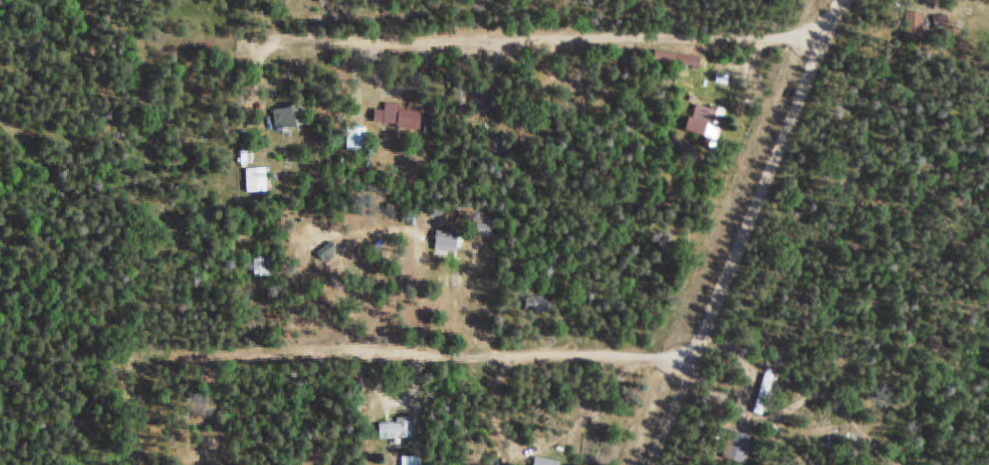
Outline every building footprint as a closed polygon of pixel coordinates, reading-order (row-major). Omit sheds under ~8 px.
[(900,13),(900,42),(919,42),(919,13),(900,13)] [(422,128),(423,111),(402,110),(402,104),(386,103),(386,110),(376,110),(375,126),(422,128)] [(304,127),(302,107),(275,110),(277,130),(304,127)] [(706,135),(710,121),(689,116),(685,129),(706,135)] [(367,151),(367,128),(348,128),(348,151),(367,151)] [(247,169),(247,192),(268,192),(268,169),(247,169)] [(436,251),(458,253),(460,232),(438,230),(436,251)] [(273,258),(254,258),(254,277),(273,277),(273,258)] [(526,311),(552,311),(552,296),(527,295),(526,311)] [(750,414),(759,417),(770,376),(760,374),(750,414)] [(398,423),(381,423),(381,439),(414,439),(414,419),(398,419),(398,423)] [(749,439),(726,432),(718,459),(737,464),(741,464),(749,439)] [(564,460),(535,456),(534,464),(564,464),(564,460)]
